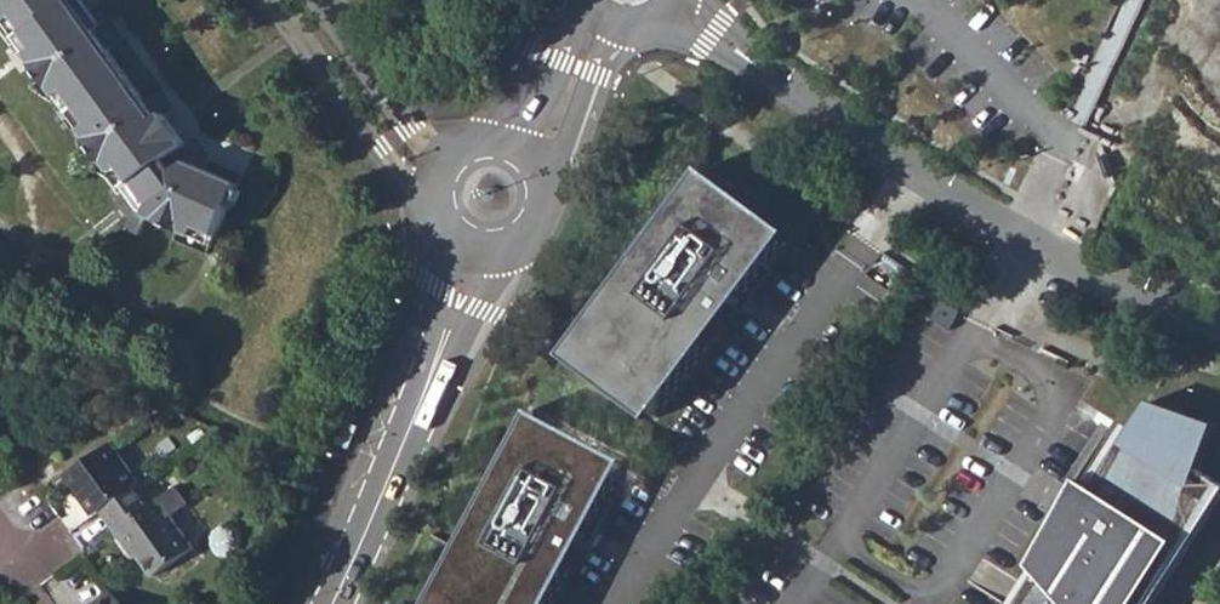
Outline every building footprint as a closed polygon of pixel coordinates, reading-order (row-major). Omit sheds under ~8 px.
[(213,237),(237,184),(204,169),(209,154),(196,135),(187,142),(181,145),(168,127),(155,137),(147,126),(166,113),(175,107),(162,87),(145,99),(109,49),(125,37),(111,17),(102,23),(85,35),(77,26),(88,18),(76,0),(0,0),(0,12),(7,21),(14,16),(38,49),(31,54),(61,96),(68,91),(91,123),(84,128),(115,172),(122,166),(151,206),(149,212),(146,218),(186,235),(190,226),(213,237)] [(85,35),(102,23),(84,0),(76,0),(88,18),(77,26),(85,35)] [(117,11),(126,4),(123,0),(109,0),(117,11)] [(7,21),(31,54),(38,49),(14,16),(7,21)] [(61,96),(84,128),(91,123),(68,91),(61,96)] [(168,127),(181,145),(187,142),(166,113),(147,126),(155,137),(168,127)] [(143,211),(149,212),(151,206),(122,166),(115,172),(143,211)] [(706,168),(566,356),(653,420),(793,232),(706,168)] [(140,233),(146,218),(136,213),(129,228),(140,233)] [(186,235),(210,245),(213,237),(190,226),(186,235)] [(1021,603),(1149,603),(1219,489),(1219,483),(1196,468),(1211,423),(1156,404),(1139,431),(1134,428),(1093,494),(1081,486),(1036,562),(1043,570),(1021,603)] [(532,410),(429,603),(553,603),(629,461),(532,410)] [(358,426),(348,422),(339,444),(344,447),(349,449),(358,426)] [(141,482),(113,441),(68,473),(98,513),(104,509),(135,487),(141,482)] [(135,487),(104,509),(117,528),(121,525),(140,553),(157,576),(195,548),(173,516),(189,504),(177,487),(149,506),(135,487)] [(121,525),(117,528),(137,556),(140,553),(121,525)] [(112,591),(94,603),(122,603),(112,591)]
